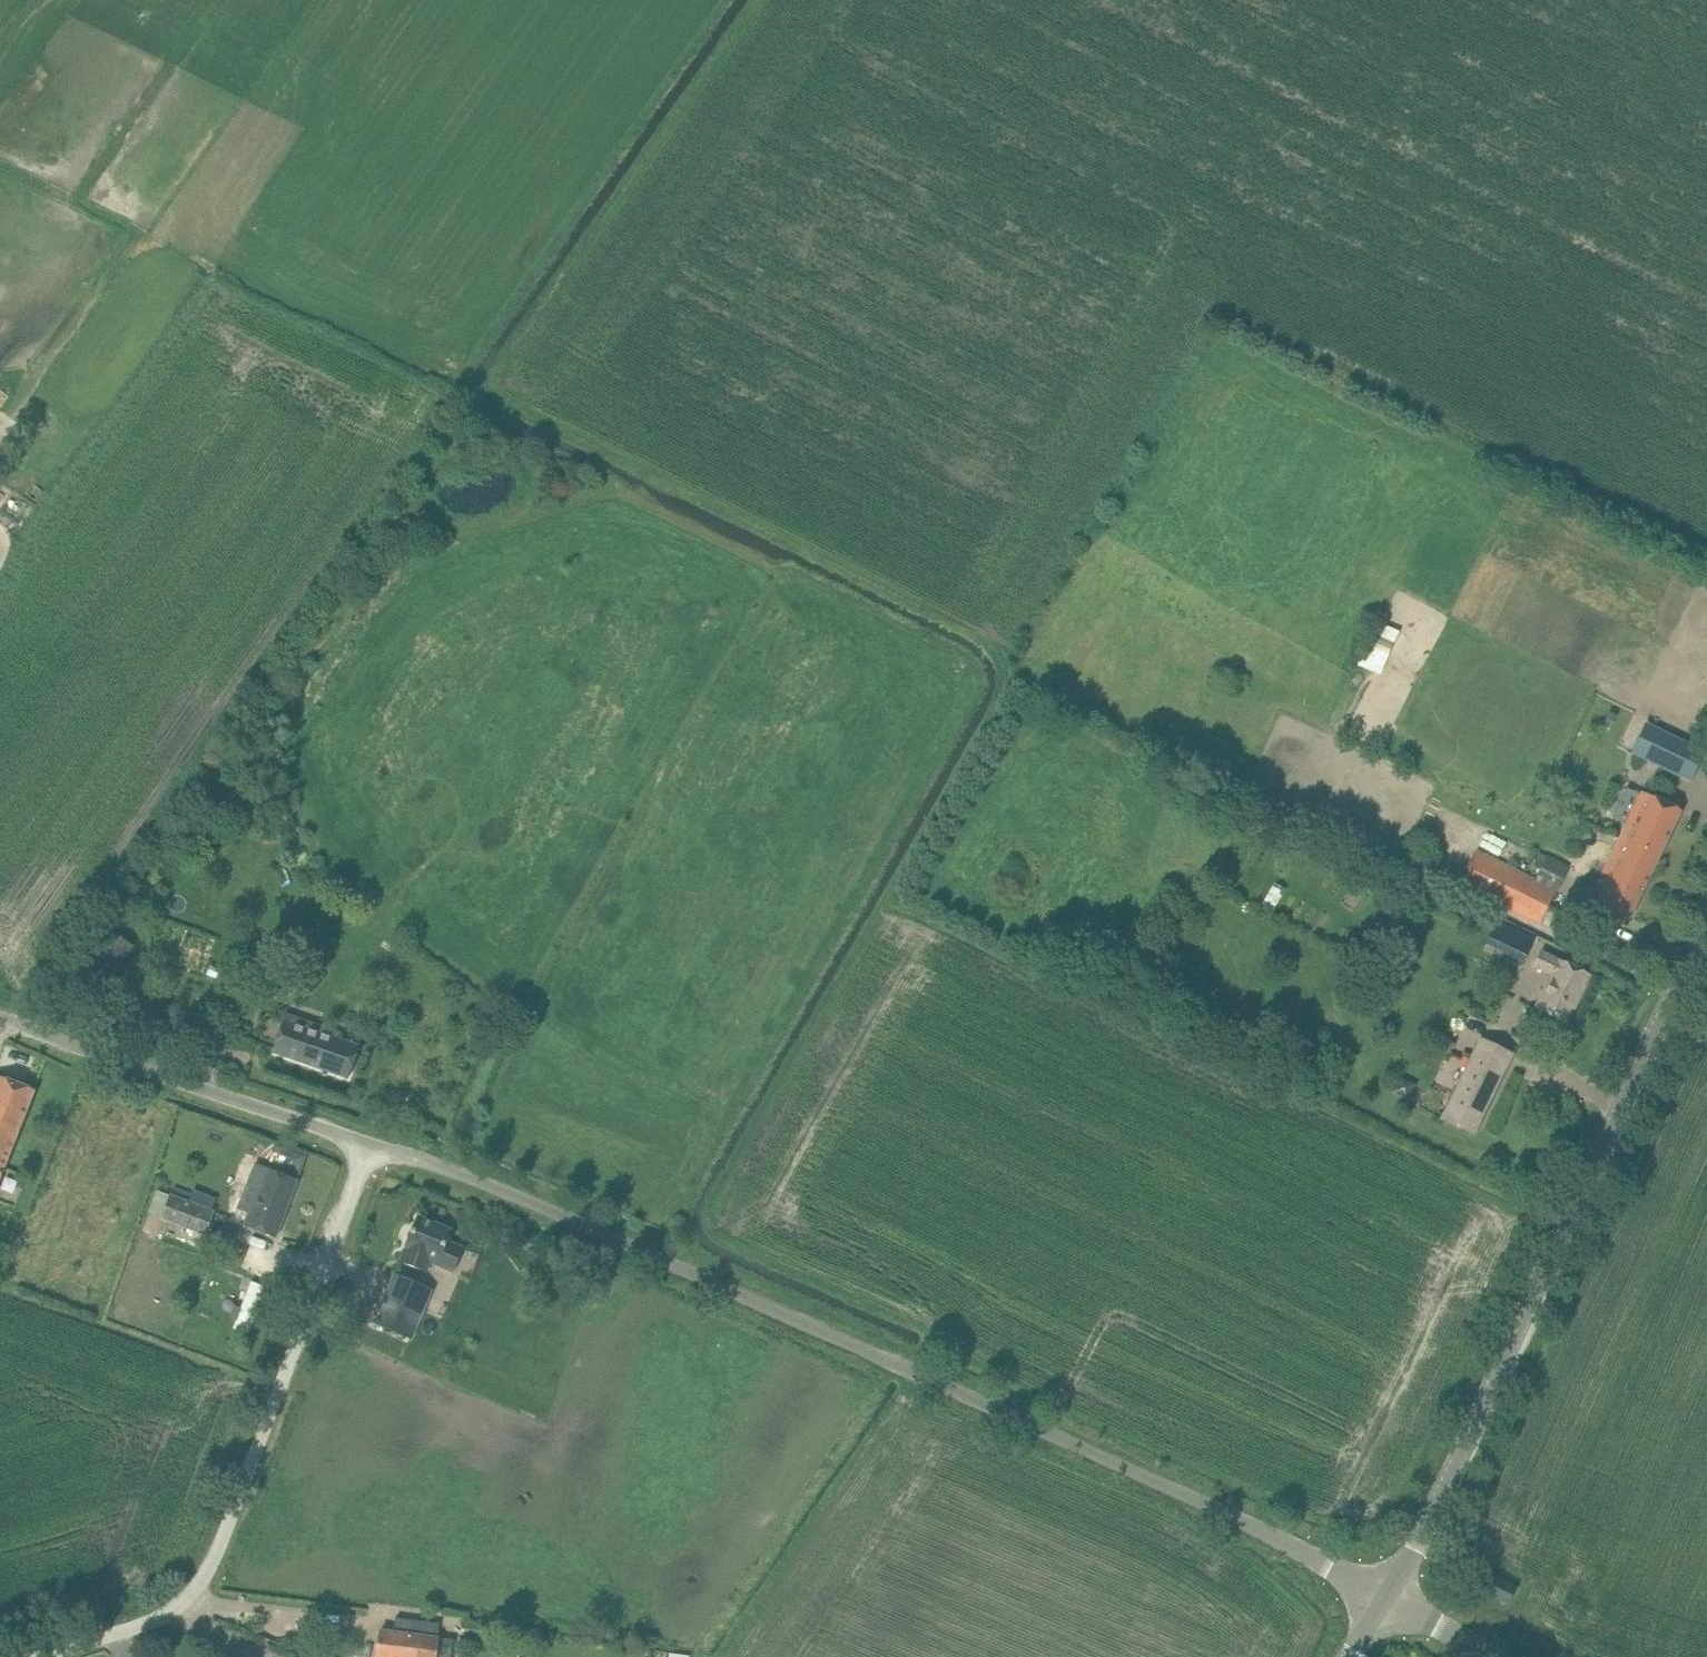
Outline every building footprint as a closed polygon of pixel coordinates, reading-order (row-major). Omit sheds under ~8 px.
[(1379,622),(1368,644),(1385,651),(1395,629),(1379,622)] [(1646,726),(1633,754),(1690,781),(1703,753),(1646,726)] [(1654,867),(1681,810),(1642,792),(1616,848),(1654,867)] [(1629,919),(1654,867),(1616,848),(1604,873),(1610,876),(1597,903),(1629,919)] [(1555,891),(1533,880),(1476,851),(1460,884),(1540,923),(1555,891)] [(1533,880),(1555,891),(1568,865),(1546,854),(1545,855),(1538,852),(1532,864),(1539,868),(1533,880)] [(1516,930),(1505,953),(1523,962),(1534,939),(1516,930)] [(133,946),(109,931),(75,984),(98,999),(133,946)] [(1567,1023),(1591,975),(1559,959),(1558,960),(1540,951),(1533,966),(1551,975),(1535,1008),(1567,1023)] [(286,979),(296,982),(299,972),(290,969),(286,979)] [(272,1052),(348,1078),(358,1049),(338,1042),(341,1034),(285,1015),(272,1052)] [(1473,1134),(1512,1054),(1480,1039),(1441,1119),(1473,1134)] [(34,1090),(0,1077),(0,1176),(34,1090)] [(297,1180),(266,1168),(244,1226),(275,1238),(297,1180)] [(161,1215),(161,1218),(205,1234),(213,1211),(169,1195),(168,1199),(158,1196),(152,1212),(161,1215)] [(451,1231),(448,1230),(447,1226),(439,1223),(436,1225),(418,1218),(400,1261),(426,1272),(433,1256),(438,1258),(436,1264),(453,1271),(463,1248),(447,1241),(451,1231)] [(429,1297),(432,1289),(395,1274),(375,1323),(412,1338),(421,1316),(440,1324),(448,1305),(429,1297)] [(1515,1588),(1489,1575),(1481,1591),(1508,1604),(1515,1588)] [(450,1639),(437,1637),(438,1624),(395,1619),(393,1632),(380,1630),(377,1656),(448,1656),(450,1639)]
